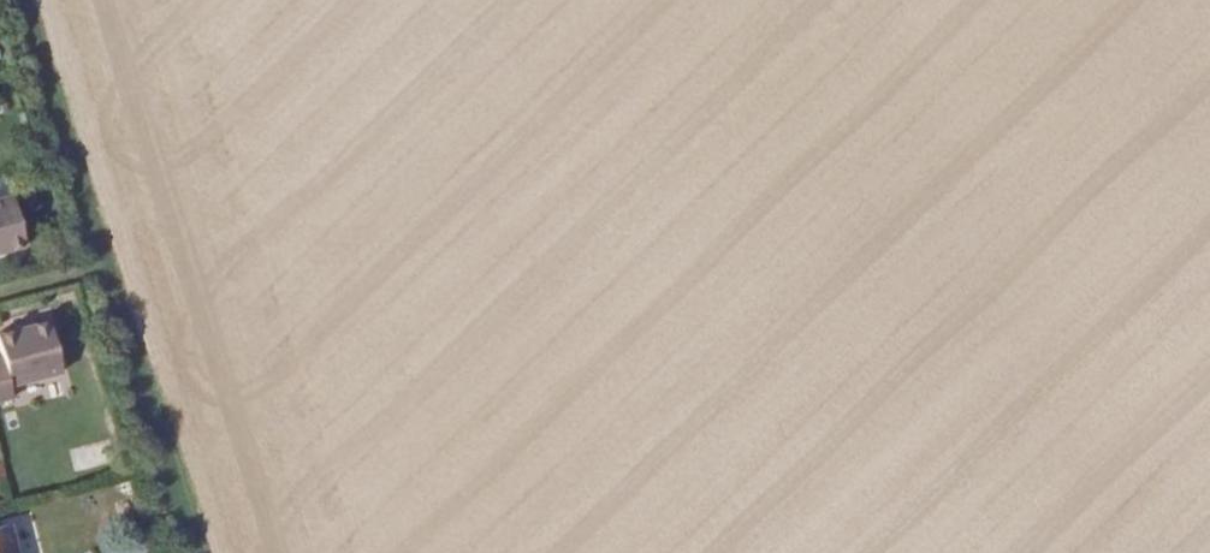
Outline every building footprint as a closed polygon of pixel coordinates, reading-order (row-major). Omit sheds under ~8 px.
[(26,247),(8,180),(0,182),(0,254),(26,247)] [(49,322),(0,335),(0,350),(3,359),(11,386),(62,373),(49,322)] [(3,359),(0,360),(0,402),(14,398),(11,386),(3,359)] [(9,524),(0,526),(0,552),(16,552),(9,524)]
